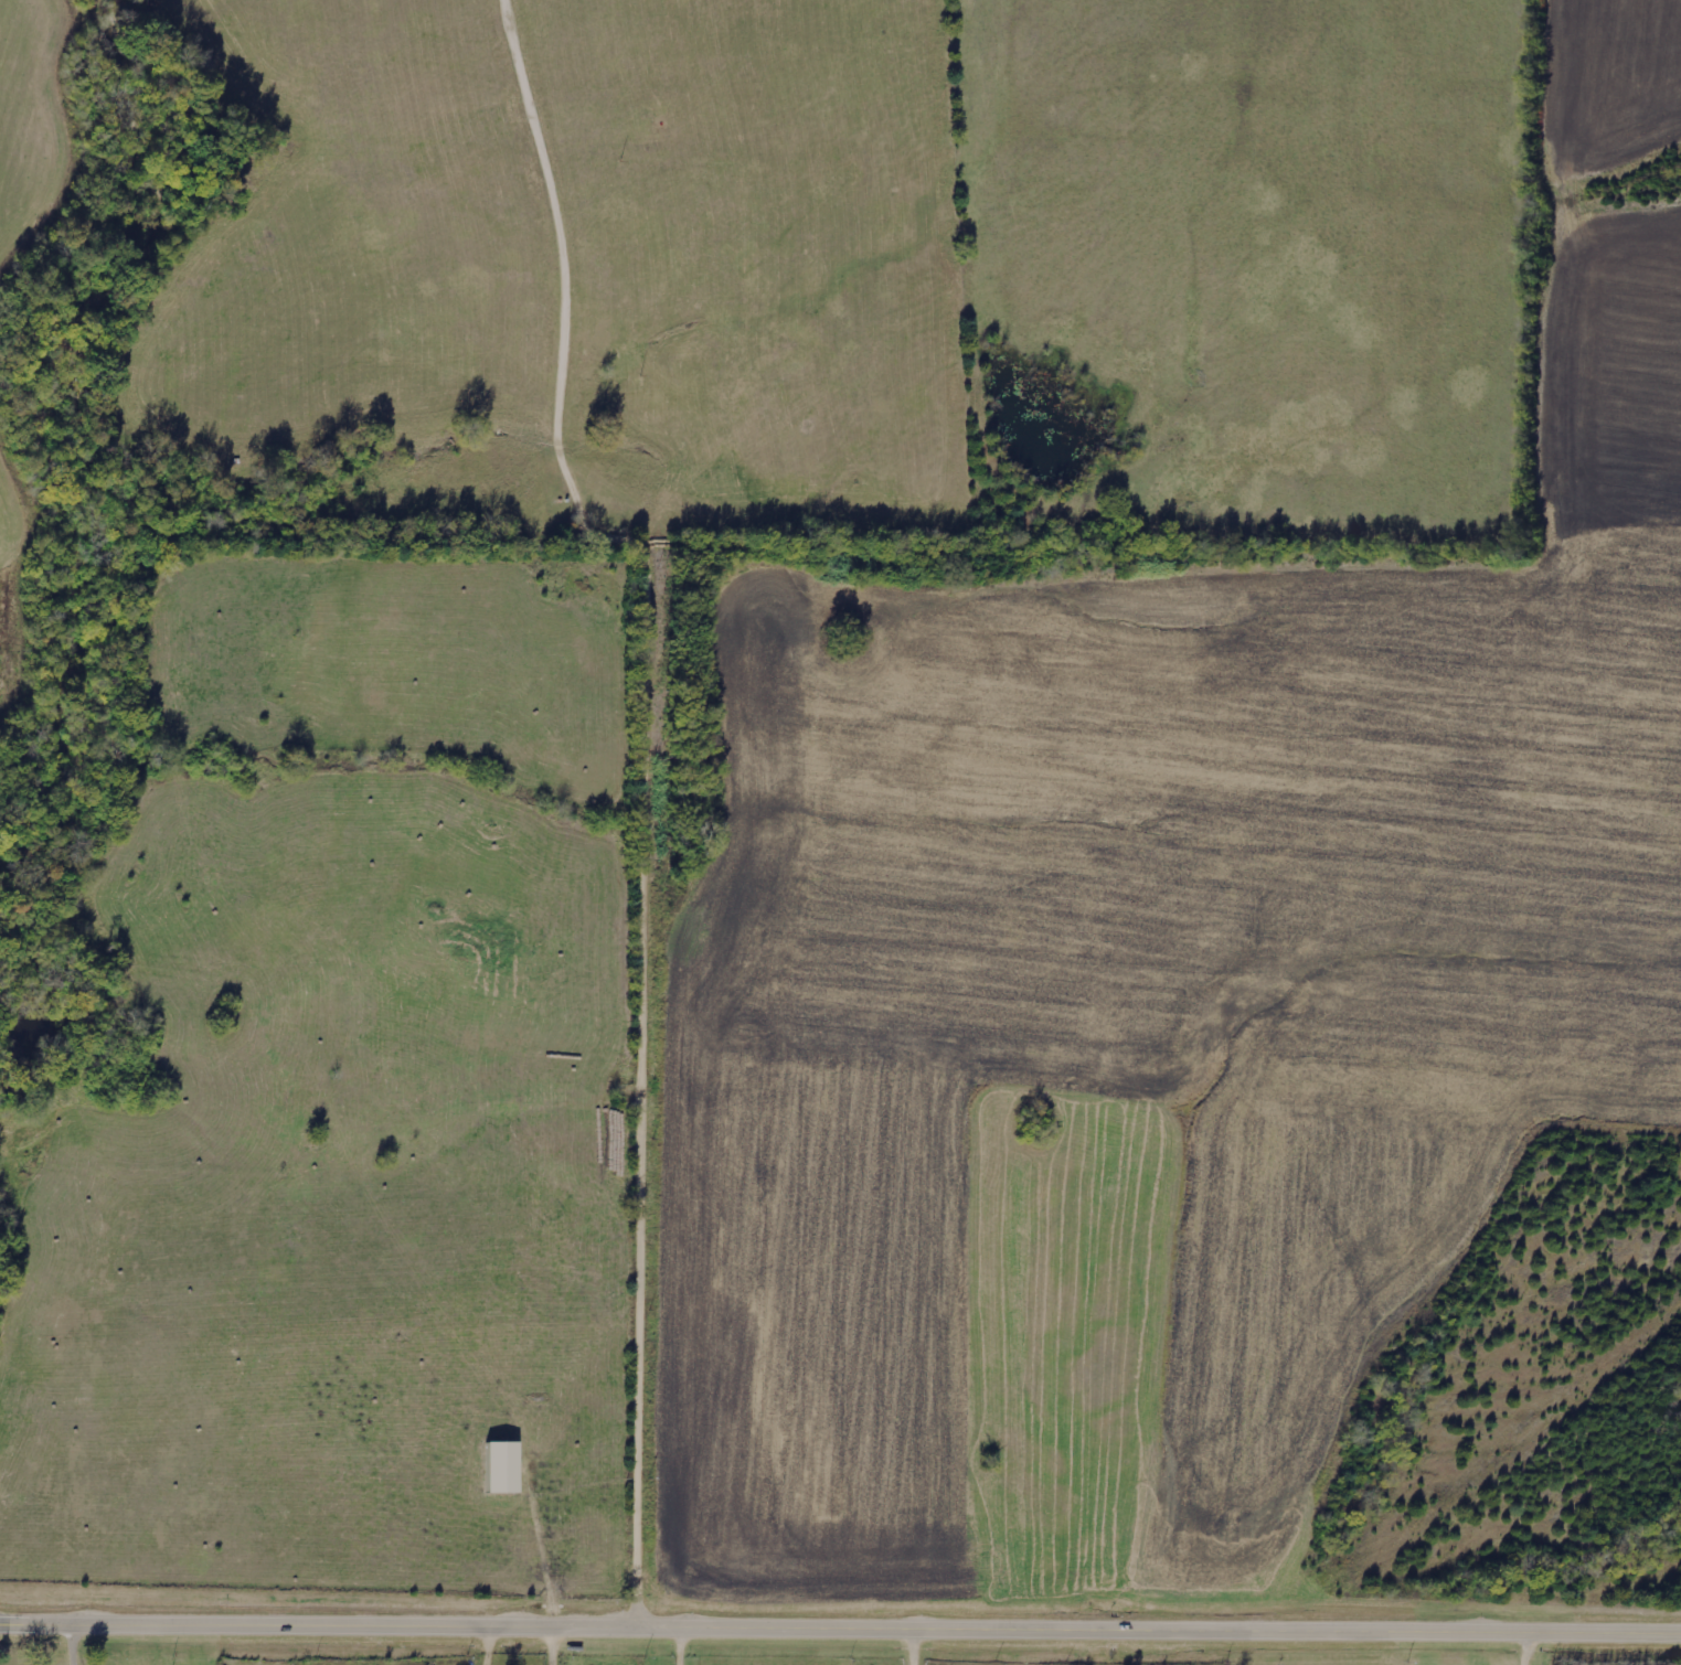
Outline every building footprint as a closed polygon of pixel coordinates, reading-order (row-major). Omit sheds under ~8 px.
[(517,1442),(486,1442),(487,1493),(518,1493),(517,1442)]
